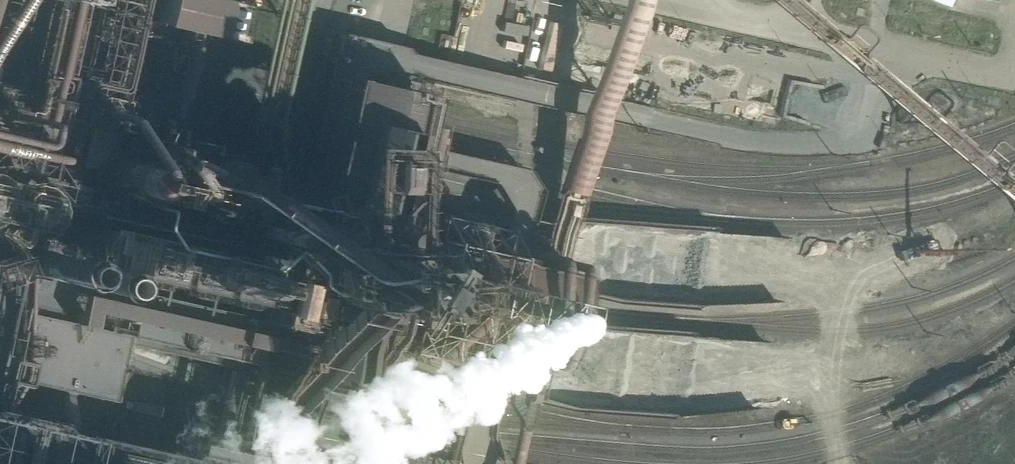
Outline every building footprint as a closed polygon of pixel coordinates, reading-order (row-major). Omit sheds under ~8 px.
[(199,11),(202,0),(151,0),(199,11)] [(322,54),(361,62),(361,61),(362,57),(382,62),(385,50),(326,36),(322,54)] [(402,51),(397,72),(397,73),(424,79),(428,79),(428,80),(430,81),(435,59),(402,51)] [(308,104),(307,107),(298,150),(295,167),(260,331),(256,349),(251,372),(248,383),(349,404),(347,412),(337,460),(356,463),(389,463),(397,423),(399,414),(401,406),(402,401),(469,416),(473,398),(474,395),(487,333),(533,343),(540,308),(542,299),(547,280),(388,246),(400,190),(404,173),(409,150),(413,131),(413,129),(415,123),(417,114),(424,79),(397,73),(397,72),(361,62),(322,54),(319,54),(311,90),(308,104)] [(446,68),(444,80),(502,93),(505,81),(446,68)] [(0,78),(0,117),(5,96),(37,103),(40,87),(0,78)] [(541,87),(538,99),(537,102),(535,102),(535,103),(535,104),(573,112),(573,110),(576,98),(577,92),(578,91),(571,89),(561,87),(540,82),(540,84),(541,84),(541,87)] [(60,146),(81,151),(102,155),(139,164),(143,146),(107,138),(85,133),(83,133),(82,138),(63,134),(60,146)] [(42,196),(18,190),(12,215),(13,215),(11,221),(35,226),(36,220),(37,220),(42,196)] [(89,388),(97,348),(143,358),(192,368),(194,359),(205,305),(0,261),(0,369),(89,388)] [(290,460),(285,459),(255,452),(252,452),(227,446),(225,446),(217,444),(204,441),(203,441),(196,440),(179,436),(177,435),(173,434),(165,433),(161,449),(158,448),(158,449),(135,444),(135,443),(131,442),(131,443),(108,438),(108,437),(104,436),(104,437),(83,432),(80,432),(80,431),(77,430),(77,431),(53,426),(53,425),(50,424),(46,443),(42,463),(306,463),(290,460)]
